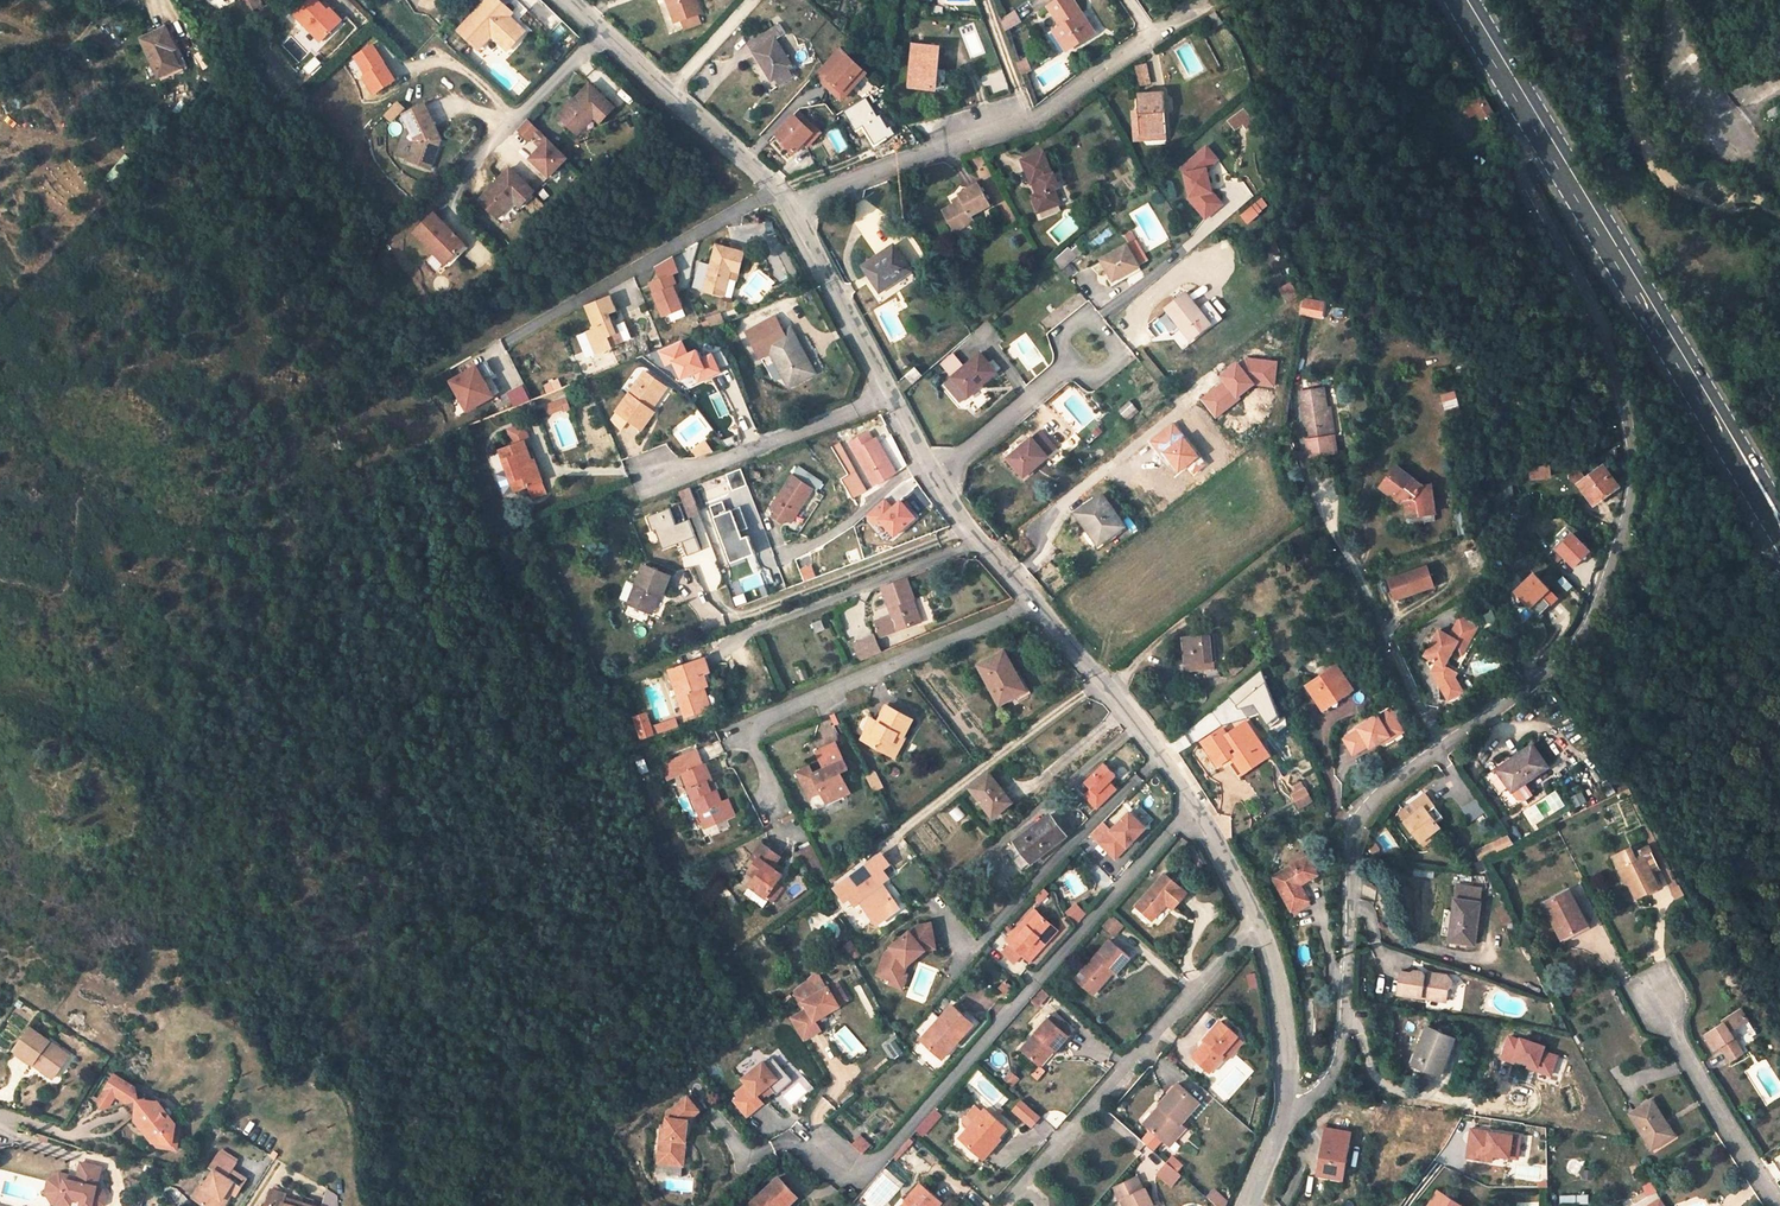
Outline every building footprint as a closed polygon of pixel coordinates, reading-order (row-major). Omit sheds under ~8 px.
[(247,13),(263,5),(261,0),(240,0),(247,13)] [(295,16),(321,43),(343,21),(331,9),(328,12),(316,0),(311,0),(295,16)] [(367,10),(373,6),(367,0),(357,0),(367,10)] [(499,0),(489,0),(460,31),(474,45),(487,32),(489,29),(503,42),(507,38),(514,45),(526,32),(510,18),(505,13),(509,9),(499,0)] [(675,23),(680,21),(698,14),(701,13),(696,0),(667,0),(675,23)] [(1050,7),(1062,26),(1054,32),(1066,51),(1087,38),(1082,31),(1090,26),(1086,19),(1083,21),(1080,16),(1083,15),(1073,0),(1060,0),(1050,7)] [(551,25),(557,19),(543,6),(537,12),(551,25)] [(509,9),(505,13),(510,18),(514,14),(509,9)] [(1015,11),(1001,21),(1005,32),(1020,21),(1015,11)] [(1215,11),(1206,17),(1213,30),(1224,24),(1215,11)] [(698,14),(680,21),(684,31),(702,24),(698,14)] [(1090,26),(1082,31),(1087,38),(1094,33),(1090,26)] [(168,27),(142,39),(159,78),(184,66),(168,27)] [(776,27),(749,45),(772,81),(775,79),(790,70),(794,67),(776,40),(781,36),(776,27)] [(489,29),(487,32),(493,37),(501,44),(503,42),(489,29)] [(493,37),(487,32),(474,45),(480,51),(493,37)] [(507,38),(503,42),(501,44),(508,51),(514,45),(507,38)] [(812,44),(806,46),(810,57),(815,55),(812,44)] [(938,47),(913,45),(909,88),(935,90),(938,47)] [(353,57),(364,75),(362,76),(373,93),(394,79),(372,46),(353,57)] [(816,75),(843,99),(867,72),(840,48),(816,75)] [(1028,61),(1017,65),(1022,77),(1033,74),(1028,61)] [(1146,64),(1136,67),(1140,86),(1150,83),(1146,64)] [(795,78),(790,70),(775,79),(780,87),(795,78)] [(614,113),(591,89),(558,119),(572,134),(590,117),(593,120),(599,127),(614,113)] [(1139,110),(1141,134),(1167,133),(1164,96),(1163,92),(1138,93),(1139,110)] [(865,99),(844,111),(857,131),(861,128),(873,147),(893,134),(889,127),(887,128),(879,116),(876,117),(865,99)] [(1484,99),(1475,105),(1482,117),(1492,111),(1484,99)] [(392,122),(407,108),(399,100),(384,114),(392,122)] [(424,106),(403,116),(416,143),(410,163),(431,170),(442,142),(424,106)] [(1245,108),(1227,121),(1235,131),(1242,126),(1246,131),(1255,124),(1245,108)] [(754,123),(757,113),(747,109),(744,119),(754,123)] [(1139,110),(1131,110),(1133,142),(1141,141),(1141,134),(1139,110)] [(799,111),(794,115),(812,133),(817,138),(823,133),(799,111)] [(812,133),(794,115),(776,135),(794,152),(802,144),(812,133)] [(593,120),(590,117),(572,134),(575,137),(593,120)] [(507,140),(518,151),(522,147),(528,141),(517,130),(507,140)] [(817,138),(812,133),(802,144),(808,148),(817,138)] [(1167,133),(1141,134),(1141,141),(1167,140),(1167,133)] [(545,178),(564,160),(547,143),(535,154),(528,161),(545,178)] [(1189,198),(1206,218),(1223,204),(1212,192),(1207,169),(1218,159),(1207,146),(1181,169),(1185,174),(1190,197),(1189,198)] [(518,151),(528,161),(535,154),(530,149),(527,152),(522,147),(518,151)] [(1044,152),(1023,161),(1032,184),(1034,184),(1037,192),(1032,194),(1039,211),(1059,203),(1054,189),(1060,187),(1053,172),(1052,173),(1044,152)] [(1511,170),(1504,165),(1493,183),(1506,191),(1512,180),(1511,170)] [(530,193),(507,169),(474,200),(488,214),(506,198),(509,201),(515,208),(530,193)] [(962,200),(954,205),(944,211),(955,232),(974,221),(971,216),(990,205),(978,184),(959,195),(962,200)] [(1104,194),(1097,199),(1103,208),(1110,203),(1104,194)] [(959,195),(952,199),(954,205),(962,200),(959,195)] [(1264,197),(1240,214),(1247,224),(1272,207),(1264,197)] [(509,201),(506,198),(488,214),(491,218),(509,201)] [(408,227),(436,261),(458,243),(429,209),(408,227)] [(1129,230),(1122,233),(1127,242),(1133,238),(1129,230)] [(1133,238),(1127,242),(1139,264),(1146,261),(1133,238)] [(1127,242),(1099,258),(1113,282),(1140,266),(1139,264),(1127,242)] [(436,261),(440,265),(461,246),(458,243),(436,261)] [(745,253),(717,245),(704,291),(724,296),(731,270),(739,272),(745,253)] [(895,245),(863,266),(880,291),(911,270),(895,245)] [(1070,247),(1056,261),(1063,269),(1078,255),(1070,247)] [(779,282),(797,274),(786,249),(768,257),(779,282)] [(671,257),(654,267),(659,278),(649,282),(654,293),(652,294),(661,317),(682,309),(673,287),(676,285),(672,275),(678,273),(671,257)] [(1142,269),(1140,266),(1113,282),(1114,284),(1142,269)] [(1295,282),(1282,284),(1286,300),(1299,297),(1295,282)] [(1186,292),(1167,307),(1188,338),(1209,324),(1186,292)] [(1204,304),(1214,322),(1231,312),(1221,294),(1204,304)] [(595,328),(591,329),(600,353),(614,347),(613,345),(625,340),(621,330),(618,332),(611,314),(617,311),(610,295),(585,305),(595,328)] [(1322,298),(1304,295),(1302,306),(1320,308),(1322,298)] [(707,319),(710,327),(723,322),(720,314),(707,319)] [(747,332),(761,357),(770,352),(789,387),(816,373),(791,327),(785,331),(776,316),(747,332)] [(721,324),(714,327),(717,333),(724,330),(721,324)] [(591,329),(586,331),(596,355),(600,353),(591,329)] [(694,350),(687,354),(681,340),(658,351),(665,366),(671,363),(679,380),(692,374),(696,383),(719,372),(710,354),(699,359),(694,350)] [(995,371),(980,353),(951,378),(951,379),(965,395),(967,396),(995,371)] [(771,355),(762,359),(768,375),(777,372),(771,355)] [(906,355),(897,361),(901,369),(910,363),(906,355)] [(1274,386),(1276,361),(1248,359),(1247,376),(1253,384),(1274,386)] [(1240,399),(1238,396),(1253,384),(1247,376),(1236,362),(1219,375),(1224,381),(1202,399),(1216,417),(1240,399)] [(485,363),(444,389),(462,418),(494,398),(484,382),(490,379),(493,376),(485,363)] [(922,375),(915,367),(906,375),(913,383),(922,375)] [(663,383),(646,371),(617,410),(643,428),(655,412),(652,409),(647,406),(663,383)] [(500,394),(490,379),(484,382),(494,398),(500,394)] [(544,384),(547,394),(563,388),(560,379),(544,384)] [(951,379),(945,384),(960,400),(965,395),(951,379)] [(668,387),(663,383),(647,406),(652,409),(668,387)] [(1323,388),(1300,392),(1305,429),(1310,429),(1311,440),(1334,436),(1333,426),(1329,426),(1326,407),(1323,388)] [(1453,392),(1442,395),(1448,416),(1460,412),(1453,392)] [(567,398),(561,400),(565,410),(570,408),(567,398)] [(1136,408),(1129,401),(1119,410),(1126,418),(1136,408)] [(1139,411),(1136,408),(1126,418),(1128,421),(1139,411)] [(1162,458),(1165,456),(1177,472),(1198,456),(1173,423),(1149,441),(1162,458)] [(523,425),(504,432),(510,447),(525,442),(529,440),(523,425)] [(1040,430),(1032,437),(1048,455),(1056,448),(1040,430)] [(868,433),(851,443),(875,484),(894,473),(884,457),(887,456),(876,438),(873,439),(868,433)] [(1032,437),(1008,458),(1024,477),(1048,455),(1032,437)] [(714,451),(706,441),(693,450),(699,457),(714,451)] [(510,447),(500,451),(515,492),(527,487),(536,484),(528,462),(532,460),(525,442),(510,447)] [(842,443),(835,446),(841,457),(848,453),(842,443)] [(1619,458),(1615,446),(1597,458),(1603,466),(1604,467),(1619,458)] [(848,453),(841,457),(845,464),(850,461),(851,460),(848,453)] [(887,456),(884,457),(894,473),(896,471),(887,456)] [(1201,458),(1187,469),(1192,475),(1206,465),(1201,458)] [(532,460),(528,462),(536,484),(542,481),(534,460),(532,460)] [(850,461),(845,464),(851,475),(856,472),(850,461)] [(824,481),(799,465),(771,509),(776,511),(773,516),(784,523),(787,518),(792,522),(814,487),(818,490),(824,481)] [(1395,498),(1398,494),(1405,499),(1407,511),(1420,510),(1420,514),(1435,512),(1431,484),(1422,485),(1396,466),(1380,486),(1395,498)] [(1549,466),(1530,468),(1531,478),(1550,476),(1549,466)] [(1578,483),(1578,484),(1594,505),(1603,498),(1601,496),(1617,484),(1604,467),(1603,466),(1586,478),(1578,483)] [(742,467),(727,473),(733,490),(748,484),(742,467)] [(1581,470),(1567,470),(1569,478),(1576,485),(1578,484),(1578,483),(1586,478),(1581,470)] [(856,472),(851,475),(842,479),(853,499),(867,491),(856,472)] [(1509,480),(1499,481),(1499,495),(1502,496),(1510,493),(1509,480)] [(536,484),(527,487),(531,499),(546,493),(542,481),(536,484)] [(1617,484),(1601,496),(1603,498),(1619,487),(1617,484)] [(691,487),(681,491),(687,506),(697,502),(691,487)] [(1102,494),(1077,513),(1089,530),(1091,528),(1101,542),(1124,525),(1102,494)] [(895,534),(916,516),(909,507),(905,503),(902,500),(893,507),(885,498),(867,513),(876,523),(882,518),(895,534)] [(724,500),(711,505),(733,562),(757,553),(750,534),(744,536),(741,537),(739,531),(742,530),(733,509),(728,511),(724,500)] [(697,502),(687,506),(691,516),(701,512),(697,502)] [(681,503),(672,506),(678,523),(687,520),(681,503)] [(742,505),(733,509),(742,530),(750,527),(742,505)] [(653,530),(655,529),(663,548),(682,541),(687,555),(700,551),(689,520),(674,525),(668,509),(648,517),(653,530)] [(1435,512),(1420,514),(1422,521),(1436,520),(1435,512)] [(874,529),(885,538),(891,531),(880,522),(874,529)] [(1127,529),(1124,525),(1101,542),(1103,546),(1127,529)] [(1089,530),(1086,532),(1099,549),(1103,546),(1101,542),(1091,528),(1089,530)] [(1571,534),(1555,550),(1573,567),(1589,552),(1571,534)] [(1283,555),(1277,556),(1280,573),(1286,572),(1283,555)] [(671,575),(644,565),(628,603),(647,611),(656,591),(661,593),(663,594),(671,575)] [(1426,566),(1387,580),(1393,595),(1412,589),(1413,593),(1434,585),(1426,566)] [(1514,591),(1538,616),(1557,597),(1533,573),(1514,591)] [(741,579),(745,601),(767,596),(763,574),(741,579)] [(908,577),(884,586),(893,614),(876,620),(881,633),(882,635),(916,622),(908,599),(913,598),(915,597),(908,577)] [(1412,589),(1393,595),(1394,599),(1413,593),(1412,589)] [(661,593),(656,591),(647,611),(653,613),(661,593)] [(913,598),(908,599),(916,622),(922,620),(913,598)] [(846,624),(855,624),(855,610),(846,610),(846,624)] [(1493,624),(1500,619),(1494,610),(1487,615),(1493,624)] [(1439,627),(1425,653),(1444,664),(1453,647),(1456,649),(1461,641),(1466,644),(1476,625),(1460,616),(1450,633),(1439,627)] [(823,619),(812,622),(815,632),(826,629),(823,619)] [(874,634),(854,642),(862,660),(882,652),(874,634)] [(1212,634),(1183,636),(1185,664),(1215,661),(1212,634)] [(1461,641),(1456,649),(1461,651),(1466,644),(1461,641)] [(1005,650),(979,663),(1000,703),(1013,697),(1026,690),(1005,650)] [(705,658),(670,670),(686,715),(711,707),(704,686),(700,675),(705,673),(710,672),(705,658)] [(1236,660),(1225,667),(1232,676),(1242,668),(1236,660)] [(1215,661),(1185,664),(1185,671),(1215,668),(1215,661)] [(1317,668),(1303,662),(1299,672),(1304,674),(1304,673),(1313,676),(1317,668)] [(1334,669),(1310,685),(1311,688),(1312,689),(1313,690),(1314,691),(1315,693),(1315,694),(1317,696),(1318,697),(1323,705),(1348,688),(1334,669)] [(1278,716),(1260,672),(1229,697),(1238,709),(1253,705),(1268,725),(1278,716)] [(705,673),(700,675),(704,686),(709,684),(705,673)] [(1351,693),(1348,688),(1323,705),(1327,710),(1351,693)] [(1029,696),(1026,690),(1013,697),(1016,704),(1029,696)] [(1318,697),(1314,700),(1323,713),(1327,710),(1323,705),(1318,697)] [(879,721),(873,718),(862,739),(887,752),(898,732),(904,735),(912,719),(888,706),(879,721)] [(1380,741),(1401,729),(1390,710),(1380,716),(1379,715),(1359,727),(1360,728),(1344,738),(1354,754),(1369,744),(1370,746),(1380,741)] [(820,738),(812,740),(815,748),(840,740),(835,726),(841,724),(837,713),(829,716),(831,721),(816,725),(820,738)] [(646,714),(635,718),(642,737),(653,733),(651,727),(646,714)] [(678,724),(676,718),(651,727),(653,733),(678,724)] [(1222,730),(1202,743),(1218,766),(1232,757),(1228,751),(1234,747),(1238,753),(1242,758),(1235,762),(1243,773),(1268,756),(1246,723),(1227,735),(1222,730)] [(1380,741),(1383,745),(1404,733),(1401,729),(1380,741)] [(904,735),(898,732),(887,752),(895,756),(905,736),(904,735)] [(1596,741),(1587,747),(1592,756),(1601,751),(1596,741)] [(810,765),(797,772),(809,797),(822,791),(828,803),(850,792),(840,772),(848,768),(836,742),(816,751),(824,768),(814,772),(810,765)] [(1533,744),(1487,775),(1510,809),(1533,793),(1525,781),(1548,766),(1533,744)] [(1234,747),(1228,751),(1232,757),(1238,753),(1234,747)] [(675,777),(684,773),(700,811),(721,802),(716,790),(715,789),(711,791),(708,785),(713,783),(705,764),(702,766),(696,751),(668,763),(675,777)] [(1238,753),(1232,757),(1235,762),(1242,758),(1238,753)] [(1084,793),(1097,807),(1117,787),(1109,779),(1115,773),(1104,761),(1085,780),(1091,786),(1084,793)] [(675,777),(668,763),(659,767),(665,782),(675,777)] [(876,771),(868,775),(876,791),(884,787),(876,771)] [(990,772),(971,787),(993,816),(1008,804),(1001,795),(1005,792),(990,772)] [(1300,782),(1293,786),(1297,793),(1304,789),(1300,782)] [(1297,793),(1292,796),(1296,803),(1302,800),(1308,796),(1304,789),(1297,793)] [(1581,791),(1575,796),(1582,806),(1589,801),(1581,791)] [(1005,792),(1001,795),(1008,804),(1011,801),(1005,792)] [(1411,804),(1417,811),(1405,821),(1421,842),(1440,827),(1435,820),(1441,815),(1424,793),(1411,804)] [(823,794),(812,798),(815,808),(826,804),(823,794)] [(1308,796),(1302,800),(1305,805),(1312,802),(1308,796)] [(728,799),(721,802),(700,811),(707,828),(735,816),(728,799)] [(1302,800),(1296,803),(1299,809),(1305,805),(1302,800)] [(948,813),(955,823),(965,817),(958,806),(948,813)] [(1098,842),(1114,857),(1144,826),(1128,811),(1098,842)] [(1067,834),(1051,813),(1016,840),(1031,861),(1067,834)] [(702,830),(705,837),(719,832),(717,825),(702,830)] [(1442,830),(1440,827),(1421,842),(1423,845),(1442,830)] [(1480,860),(1486,857),(1499,851),(1514,844),(1508,835),(1495,841),(1482,847),(1476,850),(1480,860)] [(1016,840),(1006,847),(1022,868),(1031,861),(1016,840)] [(751,857),(756,861),(750,869),(757,874),(750,886),(766,897),(766,896),(777,882),(782,874),(780,872),(773,867),(775,863),(780,856),(762,843),(751,857)] [(1620,866),(1623,864),(1631,880),(1628,882),(1636,897),(1659,886),(1653,873),(1645,856),(1652,853),(1649,846),(1640,850),(1643,854),(1637,857),(1632,847),(1615,856),(1620,866)] [(1307,857),(1303,850),(1289,858),(1293,865),(1307,857)] [(1652,853),(1645,856),(1653,873),(1661,870),(1652,853)] [(881,854),(868,864),(836,888),(843,898),(847,895),(853,890),(860,900),(877,923),(898,907),(881,882),(874,873),(881,868),(888,863),(881,854)] [(1293,865),(1272,877),(1291,911),(1308,901),(1298,884),(1302,882),(1303,883),(1317,875),(1307,857),(1293,865)] [(933,865),(927,859),(923,862),(929,868),(933,865)] [(782,868),(775,863),(773,867),(780,872),(782,868)] [(1620,866),(1618,866),(1626,883),(1628,882),(1631,880),(1623,864),(1620,866)] [(874,873),(881,882),(887,877),(881,868),(874,873)] [(1187,892),(1165,873),(1137,905),(1153,918),(1166,902),(1173,907),(1187,892)] [(784,887),(777,882),(766,896),(774,901),(784,887)] [(1680,886),(1673,889),(1677,897),(1684,893),(1680,886)] [(1049,892),(1044,887),(1034,897),(1040,902),(1049,892)] [(1479,890),(1463,888),(1462,896),(1478,898),(1479,890)] [(853,890),(847,895),(855,904),(860,900),(853,890)] [(1569,890),(1545,902),(1563,938),(1582,928),(1575,914),(1580,911),(1569,890)] [(1480,903),(1455,899),(1449,940),(1474,944),(1480,903)] [(1498,906),(1504,923),(1518,919),(1512,902),(1498,906)] [(1081,906),(1077,903),(1067,912),(1070,916),(1081,906)] [(1086,912),(1081,906),(1070,916),(1077,923),(1086,912)] [(1037,911),(1035,908),(1023,922),(1026,925),(1037,911)] [(1026,925),(1023,922),(1007,940),(1010,943),(1002,952),(1014,963),(1022,955),(1026,958),(1033,950),(1030,946),(1039,936),(1047,943),(1058,930),(1037,911),(1026,925)] [(1580,911),(1575,914),(1582,928),(1587,925),(1580,911)] [(1112,915),(1105,924),(1116,933),(1124,924),(1112,915)] [(923,947),(935,944),(931,922),(917,925),(910,931),(898,941),(901,944),(894,949),(892,947),(887,952),(878,975),(892,980),(896,981),(902,964),(904,962),(907,965),(917,956),(915,954),(923,947)] [(1105,924),(1103,926),(1114,936),(1116,933),(1105,924)] [(1047,943),(1039,936),(1030,946),(1033,950),(1037,954),(1047,943)] [(1130,957),(1110,939),(1076,978),(1091,991),(1099,982),(1111,969),(1114,972),(1116,973),(1130,957)] [(892,947),(894,949),(901,944),(898,941),(892,947)] [(915,954),(917,956),(925,949),(936,947),(935,944),(923,947),(915,954)] [(856,947),(850,951),(855,956),(860,952),(856,947)] [(1037,954),(1033,950),(1026,958),(1030,962),(1037,954)] [(902,964),(896,981),(892,980),(890,984),(902,988),(904,984),(907,974),(904,973),(907,965),(904,962),(902,964)] [(1114,972),(1111,969),(1099,982),(1103,985),(1114,972)] [(802,1009),(806,1007),(803,1001),(827,987),(817,970),(792,991),(802,1009)] [(1414,970),(1411,972),(1401,971),(1397,994),(1446,1002),(1447,990),(1452,986),(1454,987),(1457,984),(1449,977),(1425,974),(1422,971),(1414,970)] [(1257,973),(1247,975),(1249,988),(1259,987),(1257,973)] [(807,1008),(791,1017),(804,1039),(820,1029),(816,1023),(814,1020),(823,1015),(839,1005),(838,1004),(847,999),(837,982),(829,987),(828,986),(827,987),(803,1001),(806,1007),(807,1008)] [(1010,987),(1004,982),(999,988),(1005,993),(1010,987)] [(1048,995),(1042,989),(1032,1000),(1038,1005),(1048,995)] [(962,1015),(952,1006),(922,1040),(942,1059),(960,1037),(972,1024),(962,1015)] [(1724,1021),(1705,1033),(1716,1049),(1721,1046),(1730,1061),(1744,1053),(1730,1030),(1748,1019),(1740,1008),(1723,1019),(1724,1021)] [(967,1010),(962,1015),(972,1024),(975,1027),(980,1022),(967,1010)] [(1074,1029),(1055,1011),(1022,1048),(1037,1061),(1051,1047),(1054,1049),(1055,1050),(1074,1029)] [(814,1020),(816,1023),(825,1018),(823,1015),(814,1020)] [(1205,1039),(1207,1041),(1193,1056),(1210,1071),(1224,1056),(1222,1054),(1239,1035),(1222,1019),(1205,1039)] [(975,1027),(972,1024),(960,1037),(964,1040),(975,1027)] [(1454,1037),(1427,1026),(1413,1063),(1439,1074),(1454,1037)] [(31,1028),(15,1050),(33,1063),(35,1060),(41,1064),(39,1067),(53,1078),(69,1055),(31,1028)] [(1243,1039),(1239,1035),(1222,1054),(1224,1056),(1227,1058),(1243,1039)] [(1520,1038),(1519,1040),(1509,1037),(1501,1059),(1514,1063),(1514,1062),(1533,1069),(1533,1070),(1550,1076),(1557,1056),(1543,1051),(1544,1047),(1520,1038)] [(888,1046),(896,1057),(903,1052),(895,1041),(888,1046)] [(1054,1049),(1051,1047),(1037,1061),(1041,1065),(1054,1049)] [(746,1084),(737,1092),(740,1095),(737,1098),(733,1101),(747,1117),(763,1103),(760,1099),(772,1089),(776,1093),(792,1080),(773,1058),(766,1064),(763,1061),(742,1079),(746,1084)] [(1040,1066),(1032,1075),(1038,1081),(1047,1072),(1040,1066)] [(137,1082),(116,1069),(100,1095),(111,1103),(117,1094),(126,1099),(137,1082)] [(1009,1071),(1004,1080),(1016,1086),(1021,1077),(1009,1071)] [(1160,1104),(1163,1107),(1181,1123),(1199,1102),(1178,1084),(1160,1104)] [(659,1155),(684,1157),(688,1120),(699,1111),(687,1097),(667,1114),(666,1123),(670,1123),(669,1128),(661,1127),(659,1155)] [(140,1111),(139,1116),(156,1138),(161,1134),(163,1136),(161,1145),(178,1147),(179,1132),(171,1131),(169,1127),(174,1124),(162,1108),(166,1105),(161,1098),(157,1102),(153,1100),(140,1111)] [(1013,1111),(1034,1129),(1044,1117),(1023,1099),(1013,1111)] [(1652,1100),(1631,1113),(1651,1147),(1667,1137),(1658,1124),(1664,1120),(1652,1100)] [(1163,1107),(1160,1104),(1144,1122),(1147,1125),(1163,1107)] [(1181,1123),(1163,1107),(1147,1125),(1165,1141),(1181,1123)] [(942,1116),(935,1109),(916,1131),(924,1137),(942,1116)] [(1006,1128),(985,1109),(960,1139),(980,1155),(992,1141),(996,1144),(1001,1138),(999,1136),(1006,1128)] [(1466,1115),(1465,1123),(1478,1124),(1478,1116),(1466,1115)] [(1664,1120),(1658,1124),(1667,1137),(1673,1134),(1664,1120)] [(1186,1127),(1181,1123),(1165,1141),(1170,1145),(1186,1127)] [(1343,1130),(1325,1128),(1318,1173),(1343,1178),(1349,1141),(1341,1140),(1343,1130)] [(1519,1135),(1468,1128),(1464,1160),(1490,1163),(1491,1156),(1515,1159),(1519,1135)] [(1351,1132),(1343,1130),(1341,1140),(1349,1141),(1351,1132)] [(1540,1135),(1529,1133),(1529,1144),(1539,1145),(1540,1135)] [(861,1136),(853,1145),(859,1150),(863,1153),(864,1153),(868,1143),(861,1136)] [(921,1145),(915,1141),(911,1146),(917,1149),(921,1145)] [(996,1144),(992,1141),(980,1155),(984,1158),(996,1144)] [(200,1185),(193,1198),(206,1205),(219,1205),(229,1190),(233,1193),(237,1195),(242,1186),(228,1177),(233,1169),(236,1162),(219,1151),(210,1167),(214,1170),(203,1186),(200,1185)] [(684,1157),(659,1155),(658,1163),(683,1166),(684,1157)] [(1167,1162),(1169,1165),(1176,1170),(1182,1164),(1172,1156),(1167,1162)] [(80,1179),(64,1175),(56,1179),(53,1188),(57,1197),(72,1201),(74,1195),(84,1198),(82,1204),(90,1205),(101,1205),(106,1204),(108,1195),(104,1187),(100,1185),(105,1166),(85,1160),(81,1175),(80,1179)] [(1173,1189),(1183,1176),(1176,1170),(1169,1165),(1159,1177),(1173,1189)] [(247,1177),(233,1169),(228,1177),(242,1186),(247,1177)] [(74,1205),(82,1205),(82,1204),(84,1198),(74,1195),(72,1201),(57,1197),(53,1188),(56,1179),(64,1175),(80,1179),(81,1175),(63,1170),(52,1176),(49,1187),(48,1188),(54,1200),(74,1205)] [(779,1178),(749,1205),(787,1205),(797,1196),(779,1178)] [(1136,1178),(1114,1188),(1119,1200),(1141,1189),(1136,1178)] [(1643,1186),(1648,1197),(1658,1192),(1653,1181),(1643,1186)] [(909,1205),(908,1205),(937,1205),(941,1202),(921,1184),(905,1202),(909,1205)] [(1153,1205),(1145,1188),(1141,1189),(1119,1200),(1122,1205),(1154,1205),(1153,1205)] [(229,1190),(219,1205),(225,1205),(233,1193),(229,1190)] [(272,1190),(267,1205),(297,1205),(284,1202),(285,1196),(286,1194),(272,1190)] [(1220,1196),(1214,1190),(1207,1197),(1214,1203),(1220,1196)] [(1437,1190),(1427,1205),(1464,1205),(1437,1190)] [(1588,1195),(1561,1196),(1561,1204),(1588,1203),(1588,1195)] [(284,1202),(297,1205),(303,1205),(304,1203),(285,1196),(284,1202)] [(1220,1196),(1214,1203),(1218,1205),(1225,1205),(1227,1202),(1220,1196)]
